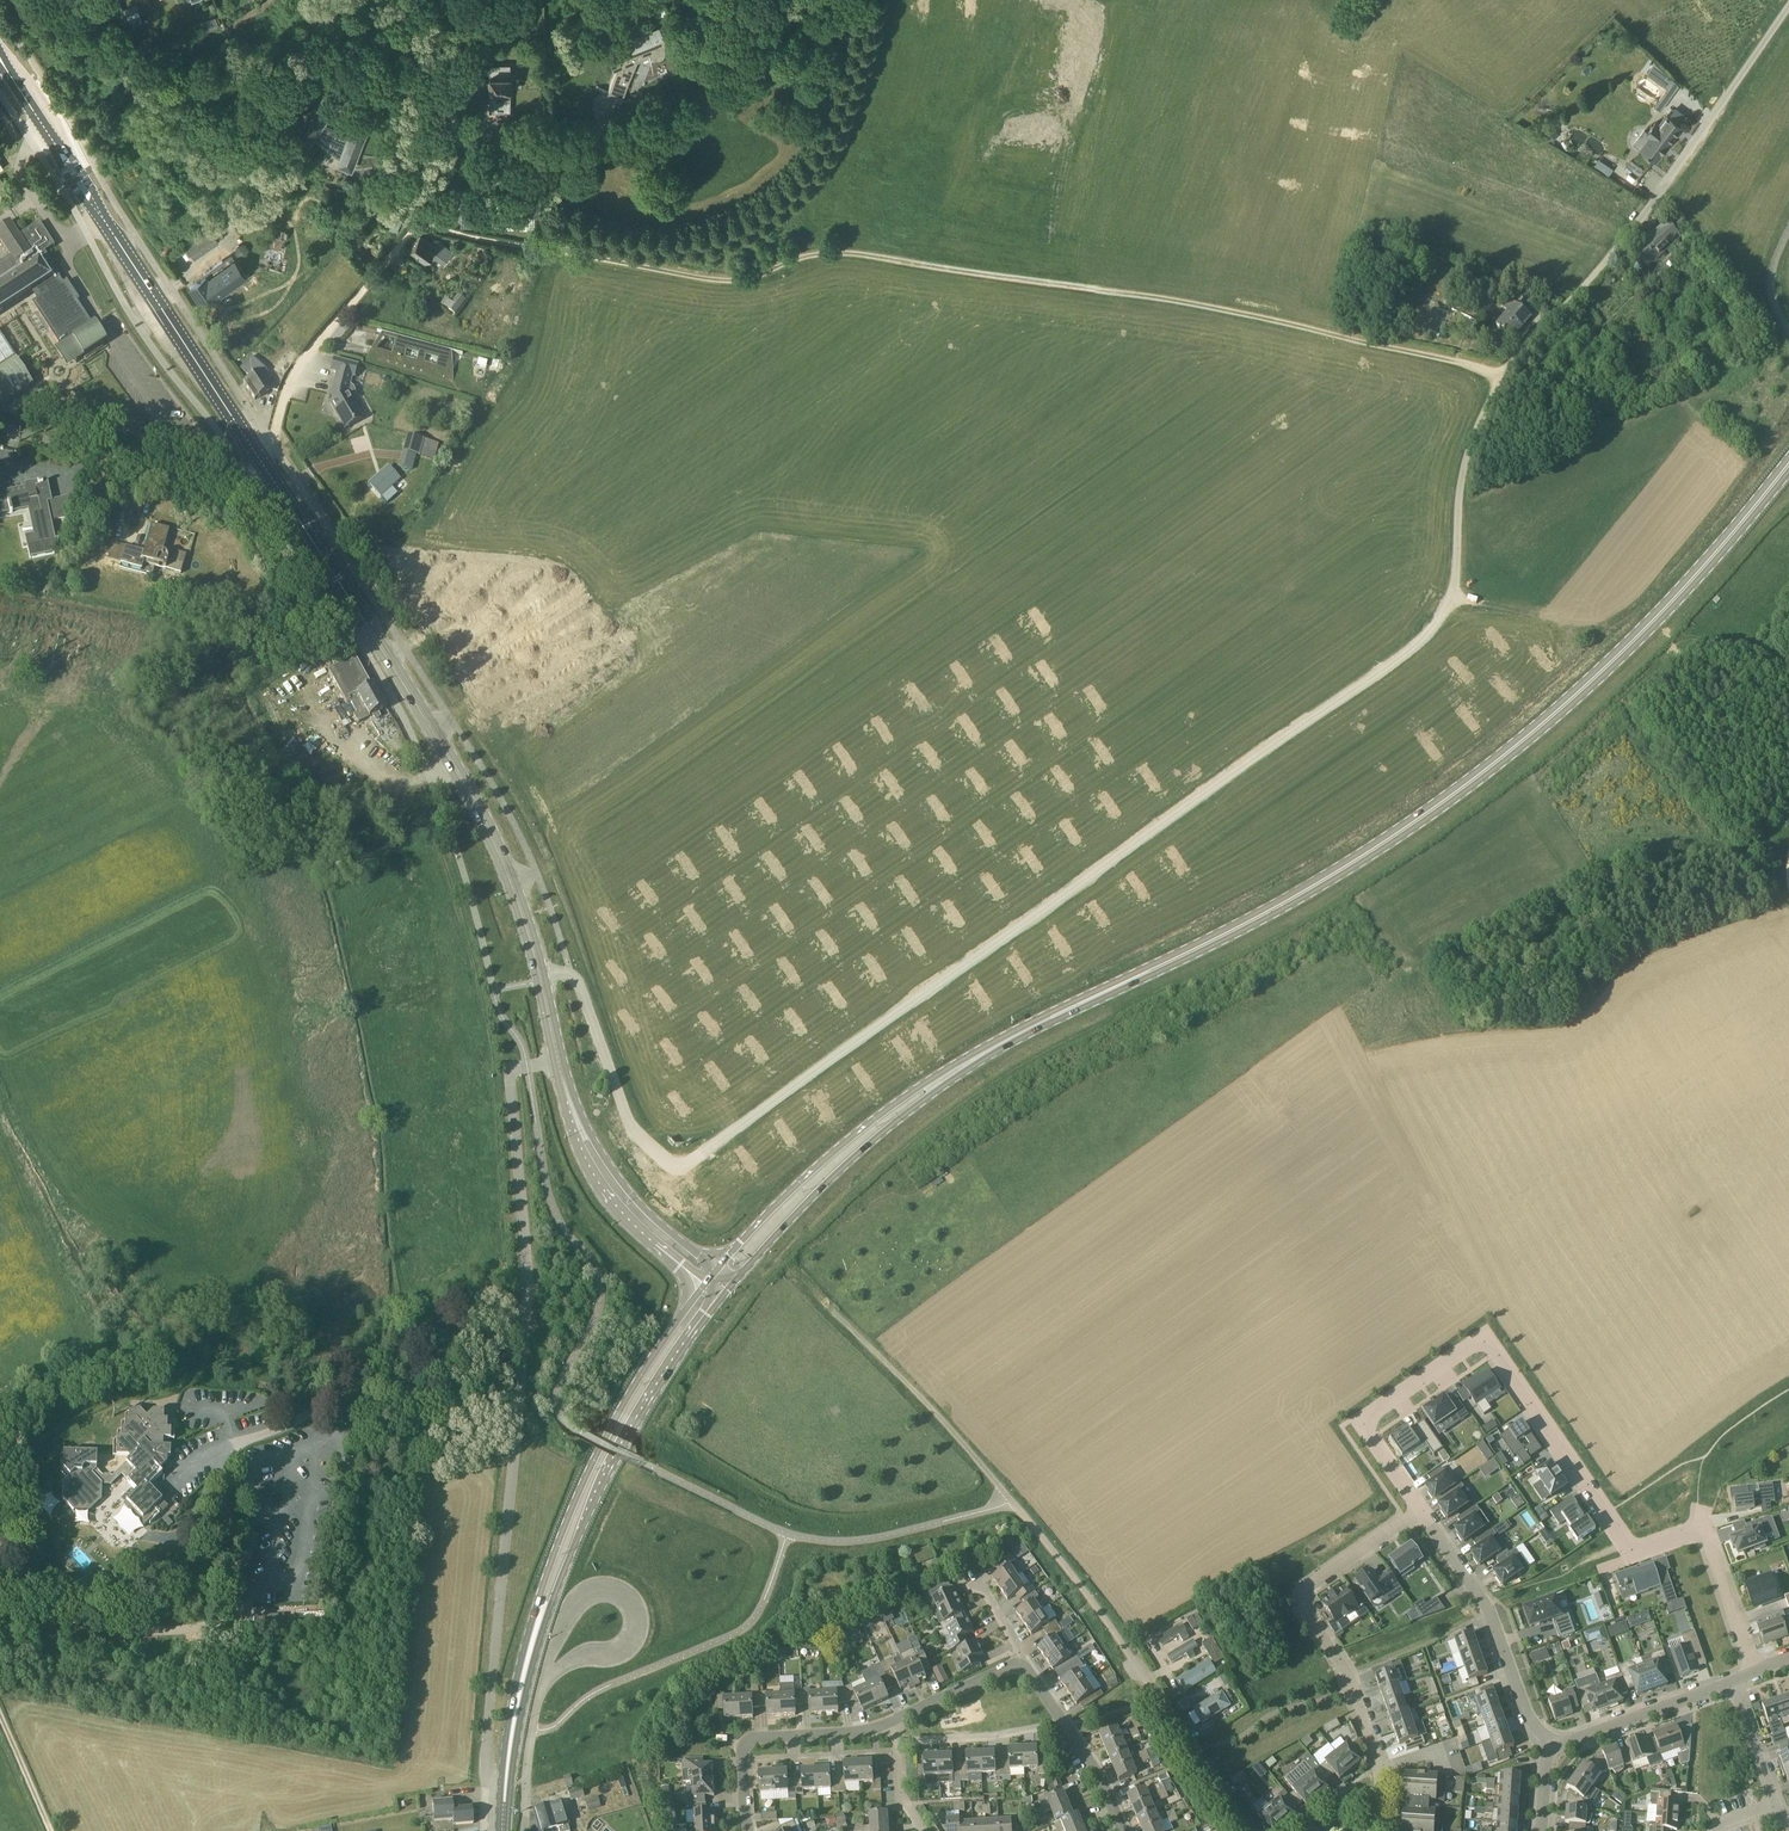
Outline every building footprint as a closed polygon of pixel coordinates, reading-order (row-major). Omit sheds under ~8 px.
[(136,4),(122,10),(125,16),(138,11),(136,4)] [(218,24),(215,17),(209,20),(212,27),(218,24)] [(669,48),(670,47),(666,36),(664,37),(659,24),(605,46),(606,49),(611,60),(619,64),(608,90),(623,96),(638,61),(651,55),(651,56),(652,56),(652,57),(653,57),(653,58),(654,58),(655,59),(656,59),(657,59),(658,59),(659,59),(660,59),(661,58),(662,58),(662,57),(663,57),(663,56),(664,56),(664,55),(664,54),(665,54),(665,53),(665,52),(665,51),(665,50),(664,50),(669,48)] [(717,44),(713,37),(707,40),(711,47),(717,44)] [(479,77),(479,69),(479,58),(463,58),(463,77),(479,77)] [(1655,62),(1647,73),(1667,87),(1654,105),(1661,110),(1680,85),(1674,79),(1655,62)] [(488,68),(488,74),(489,98),(496,98),(496,99),(497,99),(497,98),(503,98),(503,99),(504,99),(504,98),(510,98),(510,67),(488,68)] [(307,75),(301,82),(308,87),(314,81),(307,75)] [(801,100),(812,103),(817,82),(806,79),(801,100)] [(297,109),(301,103),(306,107),(315,97),(307,91),(306,92),(296,85),(284,99),(297,109)] [(306,144),(314,135),(341,157),(339,162),(350,167),(365,133),(354,128),(350,136),(322,124),(331,113),(320,104),(327,97),(326,96),(295,135),(306,144)] [(1656,160),(1682,125),(1680,124),(1686,116),(1676,108),(1670,116),(1668,115),(1660,125),(1656,122),(1648,131),(1645,128),(1633,143),(1656,160)] [(1544,130),(1537,134),(1548,141),(1550,140),(1559,135),(1553,125),(1544,130)] [(1611,174),(1615,168),(1600,157),(1596,164),(1611,174)] [(9,206),(16,201),(0,176),(0,191),(9,206)] [(390,227),(399,230),(404,212),(380,205),(378,215),(392,218),(390,227)] [(194,259),(219,242),(225,238),(219,230),(229,223),(224,216),(214,222),(216,225),(185,246),(194,259)] [(11,256),(15,262),(3,270),(0,266),(0,312),(40,286),(45,294),(31,303),(60,347),(73,338),(84,355),(106,341),(95,324),(93,325),(65,282),(63,283),(58,277),(60,275),(41,246),(51,239),(39,222),(19,235),(10,221),(0,227),(0,239),(11,256)] [(1648,270),(1681,237),(1667,222),(1632,254),(1648,270)] [(444,264),(455,248),(446,242),(440,250),(420,235),(410,248),(417,254),(416,255),(425,261),(430,254),(444,264)] [(233,248),(240,262),(250,257),(244,243),(233,248)] [(198,298),(220,282),(231,274),(223,262),(211,270),(210,268),(204,273),(205,275),(190,286),(198,298)] [(1658,269),(1653,273),(1657,278),(1663,274),(1662,273),(1666,270),(1663,266),(1659,270),(1658,269)] [(1646,289),(1653,282),(1645,274),(1638,281),(1646,289)] [(1526,297),(1516,288),(1511,294),(1521,303),(1526,297)] [(453,302),(446,297),(441,304),(456,314),(466,299),(458,294),(453,302)] [(1531,316),(1521,308),(1510,298),(1503,306),(1509,311),(1497,325),(1512,338),(1531,316)] [(15,356),(0,334),(0,366),(15,356)] [(397,336),(392,353),(372,348),(366,358),(454,381),(452,351),(397,336)] [(1,388),(1,387),(10,400),(33,385),(16,358),(0,369),(0,388),(1,388)] [(357,365),(334,359),(331,371),(337,372),(332,395),(335,400),(330,403),(345,428),(363,418),(348,392),(352,376),(354,377),(357,365)] [(244,382),(244,383),(246,386),(255,400),(272,389),(263,375),(272,370),(275,376),(283,371),(276,360),(244,382)] [(420,455),(424,441),(408,436),(404,451),(407,452),(416,455),(420,455)] [(412,469),(416,455),(407,452),(402,467),(412,469)] [(388,465),(368,483),(380,497),(400,479),(388,465)] [(9,510),(10,514),(13,513),(12,510),(31,506),(36,534),(25,537),(28,547),(55,541),(47,502),(52,501),(48,483),(43,484),(43,482),(26,486),(26,488),(0,493),(0,512),(9,510)] [(76,496),(56,500),(59,513),(72,510),(76,496)] [(147,573),(152,574),(155,566),(181,574),(186,554),(164,548),(169,530),(152,525),(144,551),(113,542),(107,560),(121,564),(119,568),(146,576),(147,573)] [(350,702),(357,714),(353,716),(358,724),(373,715),(376,720),(381,717),(378,713),(386,708),(373,685),(372,686),(355,656),(328,671),(346,704),(350,702)] [(1473,1378),(1463,1385),(1476,1405),(1477,1405),(1483,1414),(1491,1409),(1484,1400),(1500,1389),(1488,1372),(1475,1381),(1473,1378)] [(1423,1411),(1435,1428),(1453,1415),(1459,1423),(1469,1416),(1459,1402),(1451,1407),(1444,1396),(1436,1402),(1435,1401),(1430,1405),(1431,1405),(1423,1411)] [(63,1498),(63,1501),(63,1502),(72,1510),(73,1511),(74,1511),(89,1511),(95,1506),(101,1500),(102,1486),(110,1487),(121,1476),(136,1491),(122,1505),(142,1526),(153,1515),(155,1518),(168,1506),(162,1500),(151,1488),(149,1486),(155,1481),(163,1473),(160,1470),(167,1463),(167,1457),(170,1457),(171,1449),(171,1447),(163,1447),(163,1439),(171,1439),(171,1431),(171,1429),(167,1429),(168,1422),(168,1420),(164,1420),(164,1413),(164,1411),(153,1411),(147,1417),(140,1411),(129,1411),(129,1412),(129,1420),(125,1419),(125,1422),(125,1429),(121,1428),(121,1430),(121,1437),(117,1437),(117,1439),(117,1456),(128,1456),(131,1459),(112,1477),(110,1475),(105,1475),(103,1476),(96,1470),(97,1455),(63,1453),(63,1470),(69,1477),(63,1483),(63,1498)] [(1390,1439),(1403,1457),(1421,1445),(1420,1444),(1424,1441),(1434,1455),(1443,1449),(1424,1421),(1415,1427),(1416,1429),(1411,1432),(1408,1427),(1390,1439)] [(1530,1458),(1542,1450),(1529,1432),(1523,1422),(1520,1423),(1501,1437),(1514,1457),(1517,1455),(1524,1466),(1532,1461),(1530,1458)] [(1495,1441),(1492,1436),(1487,1440),(1490,1445),(1495,1441)] [(1487,1464),(1493,1473),(1500,1468),(1494,1459),(1487,1464)] [(1561,1478),(1558,1472),(1551,1463),(1536,1474),(1552,1497),(1567,1486),(1561,1478)] [(1441,1495),(1458,1484),(1449,1471),(1446,1473),(1442,1467),(1429,1476),(1433,1482),(1426,1487),(1429,1491),(1428,1492),(1433,1499),(1434,1498),(1435,1500),(1441,1495)] [(1448,1518),(1473,1501),(1461,1482),(1458,1484),(1441,1495),(1446,1501),(1439,1505),(1442,1510),(1441,1511),(1445,1518),(1447,1517),(1448,1518)] [(1747,1486),(1729,1488),(1731,1499),(1734,1498),(1736,1511),(1750,1509),(1760,1506),(1761,1514),(1776,1510),(1774,1496),(1776,1496),(1775,1482),(1761,1484),(1763,1494),(1748,1496),(1747,1486)] [(1492,1497),(1497,1504),(1503,1500),(1498,1493),(1492,1497)] [(1518,1507),(1525,1502),(1518,1494),(1512,1499),(1518,1507)] [(1565,1502),(1551,1512),(1560,1525),(1566,1521),(1572,1529),(1575,1527),(1582,1538),(1592,1531),(1591,1530),(1594,1529),(1591,1524),(1592,1524),(1585,1514),(1583,1516),(1576,1506),(1571,1509),(1565,1502)] [(1464,1542),(1490,1524),(1477,1505),(1458,1519),(1462,1525),(1455,1529),(1458,1534),(1457,1535),(1462,1541),(1463,1540),(1464,1542)] [(1538,1516),(1544,1512),(1540,1506),(1534,1510),(1538,1516)] [(1547,1519),(1543,1513),(1537,1517),(1541,1523),(1547,1519)] [(169,1528),(174,1523),(167,1516),(162,1520),(169,1528)] [(1745,1534),(1730,1539),(1734,1548),(1735,1548),(1738,1554),(1755,1548),(1756,1550),(1765,1547),(1764,1545),(1766,1544),(1762,1534),(1768,1532),(1763,1519),(1746,1525),(1749,1532),(1744,1534),(1745,1534)] [(9,1541),(5,1527),(0,1528),(0,1543),(9,1541)] [(1506,1548),(1498,1537),(1493,1529),(1474,1542),(1478,1548),(1472,1553),(1475,1557),(1473,1558),(1478,1565),(1479,1564),(1480,1565),(1506,1548)] [(1424,1560),(1412,1542),(1388,1558),(1401,1576),(1414,1567),(1414,1568),(1416,1566),(1424,1560)] [(1525,1544),(1519,1547),(1529,1565),(1535,1562),(1525,1544)] [(930,1547),(915,1552),(919,1564),(934,1558),(930,1547)] [(1503,1585),(1529,1567),(1516,1548),(1497,1561),(1501,1567),(1494,1572),(1497,1576),(1496,1577),(1501,1584),(1502,1583),(1503,1585)] [(1018,1577),(1023,1573),(1011,1556),(999,1564),(1003,1571),(993,1577),(1000,1589),(1018,1577)] [(33,1562),(26,1558),(23,1565),(27,1567),(30,1566),(33,1562)] [(1666,1590),(1677,1586),(1671,1569),(1660,1573),(1657,1564),(1646,1568),(1644,1564),(1620,1572),(1624,1585),(1638,1580),(1642,1592),(1664,1584),(1666,1590)] [(1034,1575),(1040,1571),(1036,1566),(1030,1570),(1034,1575)] [(1390,1571),(1389,1571),(1391,1574),(1379,1582),(1377,1580),(1371,1571),(1367,1573),(1366,1571),(1358,1577),(1359,1579),(1356,1581),(1371,1603),(1378,1598),(1380,1600),(1383,1601),(1385,1599),(1388,1602),(1404,1591),(1390,1571)] [(1023,1573),(1018,1577),(1000,1589),(1008,1600),(1018,1593),(1022,1599),(1035,1590),(1023,1573)] [(88,1582),(92,1595),(110,1589),(106,1576),(88,1582)] [(28,1588),(30,1584),(29,1581),(24,1578),(21,1584),(28,1588)] [(1748,1585),(1756,1606),(1777,1599),(1769,1578),(1748,1585)] [(938,1610),(961,1600),(958,1593),(956,1594),(953,1588),(943,1593),(940,1587),(942,1586),(942,1585),(926,1593),(929,1600),(933,1598),(938,1610)] [(1359,1608),(1345,1589),(1338,1594),(1336,1592),(1329,1596),(1331,1599),(1323,1604),(1334,1620),(1328,1624),(1336,1636),(1343,1631),(1337,1623),(1359,1608)] [(1024,1623),(1042,1611),(1034,1600),(1039,1597),(1035,1590),(1022,1599),(1026,1605),(1016,1612),(1024,1623)] [(64,1596),(59,1598),(58,1601),(60,1606),(67,1603),(64,1596)] [(1525,1609),(1531,1627),(1553,1619),(1555,1627),(1571,1621),(1568,1613),(1563,1614),(1556,1596),(1534,1604),(1533,1603),(1526,1605),(1527,1608),(1525,1609)] [(40,1605),(47,1603),(45,1598),(42,1597),(37,1598),(40,1605)] [(1423,1599),(1414,1605),(1422,1618),(1445,1610),(1437,1598),(1426,1605),(1423,1599)] [(49,1599),(48,1606),(56,1607),(56,1602),(54,1600),(49,1599)] [(1678,1601),(1674,1602),(1676,1608),(1686,1605),(1683,1599),(1678,1601)] [(962,1607),(964,1606),(961,1600),(938,1610),(944,1622),(940,1624),(944,1631),(947,1629),(957,1624),(954,1618),(965,1613),(962,1607)] [(879,1609),(880,1610),(883,1618),(892,1614),(888,1606),(888,1605),(879,1609)] [(1046,1633),(1058,1625),(1054,1619),(1057,1616),(1050,1605),(1042,1611),(1024,1623),(1032,1634),(1042,1627),(1046,1633)] [(1651,1619),(1648,1611),(1637,1615),(1640,1623),(1651,1619)] [(1788,1625),(1782,1611),(1757,1620),(1766,1644),(1787,1636),(1784,1627),(1788,1625)] [(870,1615),(862,1618),(866,1628),(874,1625),(870,1615)] [(256,1634),(268,1633),(267,1616),(256,1617),(256,1634)] [(1199,1616),(1194,1619),(1192,1616),(1187,1620),(1193,1630),(1204,1623),(1199,1616)] [(974,1632),(971,1626),(973,1626),(969,1618),(957,1624),(947,1629),(944,1631),(947,1638),(946,1638),(951,1650),(969,1642),(968,1642),(966,1643),(963,1637),(974,1632)] [(1069,1618),(1061,1623),(1065,1629),(1073,1624),(1069,1618)] [(855,1621),(841,1627),(845,1636),(859,1629),(855,1621)] [(1626,1621),(1618,1624),(1620,1630),(1622,1631),(1628,1629),(1626,1621)] [(1151,1642),(1159,1655),(1189,1637),(1180,1624),(1151,1642)] [(1056,1636),(1063,1631),(1058,1625),(1046,1633),(1050,1639),(1038,1648),(1046,1659),(1063,1647),(1056,1636)] [(1478,1647),(1473,1633),(1469,1635),(1466,1627),(1449,1636),(1450,1641),(1455,1639),(1460,1653),(1478,1647)] [(1602,1627),(1584,1633),(1587,1642),(1597,1638),(1599,1643),(1607,1641),(1602,1627)] [(1669,1643),(1672,1651),(1677,1667),(1681,1678),(1695,1673),(1693,1670),(1698,1668),(1698,1667),(1707,1664),(1697,1636),(1695,1632),(1684,1636),(1682,1636),(1682,1638),(1669,1643)] [(931,1668),(916,1636),(909,1640),(914,1649),(901,1655),(904,1662),(915,1686),(921,1684),(919,1681),(927,1677),(924,1671),(931,1668)] [(1209,1654),(1219,1647),(1213,1637),(1202,1644),(1209,1654)] [(980,1647),(983,1645),(981,1639),(958,1650),(964,1663),(960,1665),(963,1672),(981,1664),(978,1657),(984,1654),(980,1647)] [(1568,1642),(1562,1644),(1565,1651),(1571,1649),(1568,1642)] [(1068,1643),(1063,1647),(1046,1659),(1054,1670),(1059,1675),(1080,1661),(1068,1643)] [(786,1648),(786,1651),(787,1658),(798,1657),(798,1647),(794,1648),(786,1648)] [(1166,1666),(1171,1675),(1202,1656),(1197,1647),(1166,1666)] [(1219,1647),(1209,1654),(1215,1664),(1226,1658),(1219,1647)] [(1460,1653),(1465,1667),(1483,1660),(1478,1647),(1460,1653)] [(1077,1654),(1081,1659),(1086,1655),(1082,1650),(1077,1654)] [(1653,1654),(1641,1658),(1644,1666),(1653,1691),(1668,1685),(1665,1677),(1663,1672),(1671,1670),(1667,1658),(1664,1650),(1653,1654)] [(1530,1654),(1533,1661),(1541,1658),(1538,1651),(1530,1654)] [(904,1662),(897,1666),(893,1658),(881,1664),(883,1670),(890,1683),(892,1689),(899,1685),(901,1689),(908,1686),(910,1689),(915,1686),(904,1662)] [(1619,1666),(1621,1673),(1626,1686),(1632,1684),(1633,1683),(1635,1688),(1638,1696),(1653,1691),(1644,1666),(1641,1658),(1630,1662),(1619,1666)] [(1477,1678),(1488,1674),(1483,1660),(1465,1667),(1470,1681),(1472,1688),(1479,1686),(1477,1678)] [(1063,1681),(1062,1682),(1069,1693),(1087,1681),(1079,1670),(1084,1667),(1080,1661),(1059,1675),(1063,1681)] [(1439,1661),(1432,1664),(1435,1672),(1442,1670),(1439,1661)] [(1381,1690),(1399,1683),(1392,1664),(1392,1662),(1385,1665),(1387,1672),(1376,1677),(1381,1690)] [(1179,1683),(1186,1694),(1216,1675),(1209,1664),(1179,1683)] [(933,1669),(937,1678),(946,1674),(942,1665),(933,1669)] [(883,1670),(876,1673),(864,1679),(876,1704),(889,1699),(885,1692),(892,1689),(890,1683),(883,1670)] [(1621,1695),(1629,1693),(1626,1686),(1621,1673),(1607,1679),(1609,1685),(1601,1688),(1609,1709),(1619,1705),(1618,1703),(1623,1701),(1621,1695)] [(949,1680),(946,1674),(937,1678),(940,1685),(949,1680)] [(1443,1685),(1452,1682),(1449,1674),(1440,1677),(1443,1685)] [(1593,1712),(1598,1710),(1599,1713),(1609,1709),(1601,1688),(1596,1674),(1576,1681),(1578,1689),(1577,1690),(1584,1709),(1591,1706),(1593,1712)] [(1116,1675),(1106,1678),(1108,1687),(1119,1684),(1116,1675)] [(876,1704),(864,1679),(851,1685),(845,1688),(848,1702),(858,1700),(863,1710),(876,1704)] [(1433,1679),(1426,1681),(1429,1689),(1436,1686),(1433,1679)] [(1104,1695),(1100,1689),(1094,1693),(1087,1681),(1069,1693),(1077,1704),(1089,1697),(1093,1703),(1104,1695)] [(1385,1704),(1404,1697),(1399,1683),(1381,1690),(1385,1704)] [(1436,1686),(1429,1689),(1431,1696),(1438,1694),(1436,1686)] [(845,1688),(837,1688),(837,1692),(823,1693),(825,1713),(839,1713),(838,1705),(848,1702),(845,1688)] [(1579,1707),(1572,1688),(1564,1691),(1565,1694),(1549,1700),(1556,1721),(1567,1717),(1566,1715),(1573,1713),(1572,1710),(1579,1707)] [(1500,1706),(1495,1693),(1484,1697),(1481,1689),(1474,1692),(1476,1699),(1481,1713),(1500,1706)] [(803,1705),(802,1690),(795,1690),(795,1694),(781,1695),(782,1716),(796,1715),(796,1706),(803,1705)] [(825,1713),(823,1693),(810,1693),(810,1690),(802,1690),(803,1705),(810,1705),(811,1714),(825,1713)] [(1201,1724),(1232,1704),(1222,1690),(1192,1708),(1201,1724)] [(760,1707),(759,1692),(752,1693),(752,1696),(738,1697),(739,1718),(753,1717),(753,1708),(760,1707)] [(782,1716),(781,1695),(767,1696),(767,1692),(759,1692),(760,1707),(767,1707),(768,1716),(782,1716)] [(739,1718),(738,1697),(725,1698),(724,1694),(717,1695),(718,1710),(725,1709),(725,1719),(739,1718)] [(1390,1717),(1409,1711),(1404,1697),(1385,1704),(1390,1717)] [(1774,1701),(1781,1720),(1788,1717),(1788,1707),(1786,1697),(1774,1701)] [(1183,1701),(1177,1705),(1182,1712),(1183,1712),(1188,1708),(1183,1701)] [(1774,1701),(1762,1705),(1773,1736),(1771,1737),(1774,1745),(1788,1740),(1785,1733),(1781,1720),(1774,1701)] [(1442,1705),(1436,1707),(1439,1715),(1446,1713),(1442,1705)] [(1504,1720),(1500,1706),(1481,1713),(1486,1727),(1504,1720)] [(1453,1712),(1455,1720),(1465,1717),(1462,1709),(1453,1712)] [(1395,1731),(1414,1724),(1409,1711),(1390,1717),(1395,1731)] [(1337,1719),(1324,1726),(1327,1733),(1341,1726),(1337,1719)] [(1504,1720),(1486,1727),(1491,1740),(1509,1733),(1504,1720)] [(1423,1736),(1418,1737),(1414,1724),(1395,1731),(1400,1745),(1404,1743),(1407,1750),(1425,1744),(1423,1736)] [(1692,1725),(1678,1730),(1677,1725),(1654,1733),(1655,1738),(1662,1754),(1661,1755),(1663,1761),(1678,1756),(1682,1765),(1689,1763),(1692,1725)] [(1462,1726),(1456,1729),(1458,1736),(1465,1734),(1462,1726)] [(1118,1728),(1100,1735),(1105,1747),(1123,1739),(1118,1728)] [(1137,1728),(1130,1731),(1134,1740),(1141,1737),(1137,1728)] [(1147,1730),(1142,1732),(1146,1741),(1151,1739),(1147,1730)] [(1514,1747),(1509,1733),(1491,1740),(1496,1754),(1499,1760),(1506,1758),(1503,1751),(1514,1747)] [(1465,1734),(1458,1736),(1461,1744),(1468,1741),(1465,1734)] [(1313,1742),(1308,1736),(1302,1741),(1307,1747),(1313,1742)] [(1635,1740),(1634,1738),(1627,1740),(1628,1743),(1626,1743),(1627,1747),(1633,1763),(1647,1758),(1650,1767),(1664,1763),(1655,1738),(1648,1741),(1646,1736),(1635,1740)] [(1105,1747),(1110,1758),(1128,1750),(1123,1739),(1105,1747)] [(1782,1755),(1780,1756),(1781,1759),(1779,1762),(1782,1769),(1788,1766),(1788,1743),(1779,1746),(1782,1755)] [(1351,1750),(1347,1745),(1337,1753),(1351,1770),(1361,1762),(1361,1761),(1360,1761),(1357,1757),(1361,1755),(1355,1747),(1351,1750)] [(1023,1748),(1024,1769),(1038,1768),(1038,1774),(1046,1774),(1045,1758),(1038,1759),(1037,1747),(1023,1748)] [(1618,1751),(1617,1747),(1603,1752),(1604,1756),(1610,1771),(1613,1770),(1616,1774),(1625,1768),(1624,1766),(1633,1763),(1627,1747),(1618,1751)] [(1003,1761),(1003,1776),(1011,1775),(1011,1769),(1024,1769),(1023,1748),(1009,1749),(1010,1760),(1003,1761)] [(1114,1769),(1133,1762),(1132,1762),(1141,1758),(1148,1755),(1146,1750),(1137,1754),(1134,1748),(1128,1750),(1110,1758),(1114,1769)] [(1320,1767),(1330,1779),(1336,1774),(1340,1778),(1339,1779),(1340,1779),(1351,1770),(1337,1753),(1335,1751),(1325,1760),(1326,1762),(1320,1767)] [(960,1763),(961,1778),(968,1778),(968,1774),(982,1773),(981,1752),(967,1753),(967,1763),(960,1763)] [(981,1752),(982,1773),(996,1773),(996,1776),(1003,1776),(1003,1761),(995,1761),(995,1752),(981,1752)] [(1156,1752),(1148,1755),(1150,1760),(1154,1767),(1161,1764),(1156,1752)] [(960,1763),(953,1764),(952,1754),(938,1755),(939,1776),(953,1775),(953,1779),(961,1778),(960,1763)] [(938,1755),(924,1756),(925,1765),(917,1766),(918,1781),(926,1780),(925,1776),(939,1776),(938,1755)] [(1610,1771),(1604,1756),(1592,1760),(1588,1766),(1584,1763),(1576,1775),(1593,1787),(1602,1773),(1610,1771)] [(692,1781),(714,1780),(713,1765),(701,1765),(701,1759),(703,1759),(703,1758),(684,1759),(684,1760),(685,1769),(685,1770),(690,1769),(691,1782),(692,1781)] [(881,1775),(873,1775),(872,1761),(858,1762),(859,1782),(873,1782),(874,1790),(881,1790),(881,1775)] [(1285,1778),(1295,1791),(1289,1796),(1297,1806),(1303,1801),(1307,1805),(1306,1805),(1307,1806),(1328,1788),(1327,1788),(1324,1784),(1330,1779),(1320,1767),(1314,1772),(1305,1761),(1285,1778)] [(859,1782),(858,1762),(844,1762),(845,1777),(838,1777),(839,1792),(846,1792),(845,1783),(859,1782)] [(1133,1762),(1114,1769),(1119,1781),(1137,1773),(1133,1762)] [(839,1792),(838,1777),(831,1777),(830,1768),(816,1769),(817,1790),(830,1789),(831,1793),(839,1792)] [(817,1790),(816,1769),(802,1769),(803,1779),(795,1779),(796,1795),(803,1794),(803,1790),(817,1790)] [(795,1779),(788,1780),(788,1770),(773,1771),(775,1792),(789,1791),(789,1795),(796,1795),(795,1779)] [(775,1792),(773,1771),(759,1772),(761,1793),(775,1792)] [(1243,1771),(1230,1778),(1234,1786),(1247,1778),(1243,1771)] [(1159,1777),(1161,1783),(1162,1783),(1164,1788),(1171,1785),(1170,1782),(1172,1781),(1168,1772),(1160,1776),(1159,1777)] [(1501,1785),(1520,1786),(1521,1774),(1501,1773),(1501,1785)] [(1436,1801),(1438,1776),(1405,1774),(1404,1799),(1409,1799),(1409,1809),(1403,1809),(1402,1830),(1435,1830),(1436,1811),(1435,1811),(1436,1801)] [(1477,1783),(1485,1784),(1486,1779),(1486,1776),(1478,1775),(1477,1783)] [(1576,1775),(1567,1787),(1571,1790),(1568,1795),(1567,1800),(1570,1800),(1570,1808),(1587,1809),(1588,1804),(1583,1800),(1593,1787),(1576,1775)] [(622,1776),(617,1778),(621,1789),(622,1789),(626,1787),(622,1776)] [(570,1777),(564,1779),(567,1787),(572,1785),(570,1777)] [(1058,1778),(1053,1780),(1056,1788),(1062,1786),(1058,1778)] [(1465,1778),(1456,1778),(1455,1793),(1464,1793),(1465,1778)] [(703,1796),(715,1796),(714,1780),(692,1781),(692,1794),(686,1794),(687,1804),(691,1804),(702,1804),(706,1803),(703,1803),(703,1796)] [(1165,1788),(1167,1793),(1176,1788),(1174,1784),(1165,1788)] [(1500,1797),(1519,1799),(1520,1786),(1501,1785),(1500,1797)] [(582,1787),(568,1791),(571,1801),(585,1797),(582,1787)] [(1133,1807),(1151,1799),(1146,1788),(1128,1795),(1133,1807)] [(1679,1802),(1671,1801),(1672,1792),(1654,1790),(1652,1791),(1651,1803),(1653,1806),(1657,1806),(1657,1815),(1678,1816),(1679,1802)] [(1064,1791),(1047,1798),(1052,1810),(1072,1802),(1070,1796),(1066,1797),(1064,1791)] [(1626,1798),(1620,1793),(1616,1799),(1622,1803),(1626,1798)] [(1269,1805),(1285,1824),(1295,1815),(1294,1815),(1291,1810),(1297,1806),(1289,1796),(1287,1794),(1281,1799),(1279,1797),(1269,1805)] [(598,1796),(585,1800),(588,1811),(601,1807),(598,1796)] [(1519,1799),(1500,1797),(1499,1810),(1519,1811),(1519,1799)] [(1254,1805),(1259,1812),(1269,1805),(1264,1798),(1254,1805)] [(1151,1799),(1133,1807),(1137,1818),(1156,1811),(1151,1799)] [(472,1808),(462,1809),(462,1806),(453,1807),(452,1800),(433,1802),(435,1822),(453,1820),(454,1826),(473,1824),(473,1822),(474,1820),(474,1817),(472,1816),(472,1808)] [(1072,1802),(1052,1810),(1057,1822),(1074,1815),(1071,1809),(1075,1808),(1072,1802)] [(695,1824),(716,1823),(715,1810),(703,1810),(702,1804),(691,1804),(691,1811),(686,1811),(687,1824),(695,1824)] [(567,1812),(566,1811),(561,1812),(559,1805),(553,1807),(552,1805),(534,1810),(540,1830),(556,1830),(557,1830),(556,1828),(568,1824),(564,1813),(567,1812)] [(1259,1813),(1265,1821),(1261,1824),(1267,1830),(1271,1828),(1273,1830),(1276,1830),(1285,1824),(1269,1805),(1259,1813)] [(1035,1806),(1023,1806),(1024,1817),(1035,1817),(1035,1806)] [(1037,1816),(1045,1813),(1043,1808),(1035,1811),(1037,1816)] [(1570,1808),(1567,1808),(1566,1823),(1570,1823),(1569,1830),(1586,1830),(1586,1824),(1589,1824),(1592,1814),(1587,1812),(1587,1809),(1570,1808)] [(834,1817),(837,1824),(846,1822),(844,1814),(843,1810),(835,1816),(834,1817)] [(1499,1810),(1498,1822),(1518,1823),(1519,1811),(1499,1810)] [(1142,1830),(1160,1822),(1156,1811),(1137,1818),(1142,1830)] [(777,1812),(776,1812),(766,1813),(762,1813),(762,1821),(777,1820),(777,1812)] [(870,1826),(892,1825),(892,1819),(888,1819),(888,1812),(870,1813),(870,1826)] [(1045,1813),(1037,1816),(1040,1821),(1047,1818),(1045,1813)] [(1081,1819),(1078,1813),(1074,1815),(1057,1822),(1057,1823),(1061,1821),(1066,1830),(1069,1830),(1086,1824),(1084,1818),(1081,1819)] [(1656,1823),(1652,1823),(1649,1825),(1649,1830),(1669,1830),(1677,1830),(1678,1816),(1657,1815),(1656,1823)] [(1018,1824),(1017,1816),(1011,1816),(1011,1820),(999,1821),(1000,1830),(1013,1830),(1012,1825),(1018,1824)] [(834,1817),(829,1818),(832,1826),(837,1824),(834,1817)] [(959,1819),(947,1819),(947,1830),(960,1830),(959,1819)] [(960,1823),(960,1819),(959,1819),(960,1830),(973,1830),(973,1822),(960,1823)] [(1225,1824),(1216,1819),(1208,1822),(1212,1830),(1225,1824)] [(794,1821),(780,1827),(782,1830),(798,1830),(794,1821)] [(986,1822),(986,1830),(1000,1830),(999,1821),(986,1822)] [(986,1822),(973,1822),(973,1830),(986,1830),(986,1822)] [(1142,1830),(1143,1830),(1164,1830),(1160,1822),(1142,1830)] [(1498,1830),(1517,1830),(1518,1823),(1498,1822),(1498,1830)] [(716,1823),(695,1824),(687,1824),(687,1830),(716,1830),(716,1823)]
